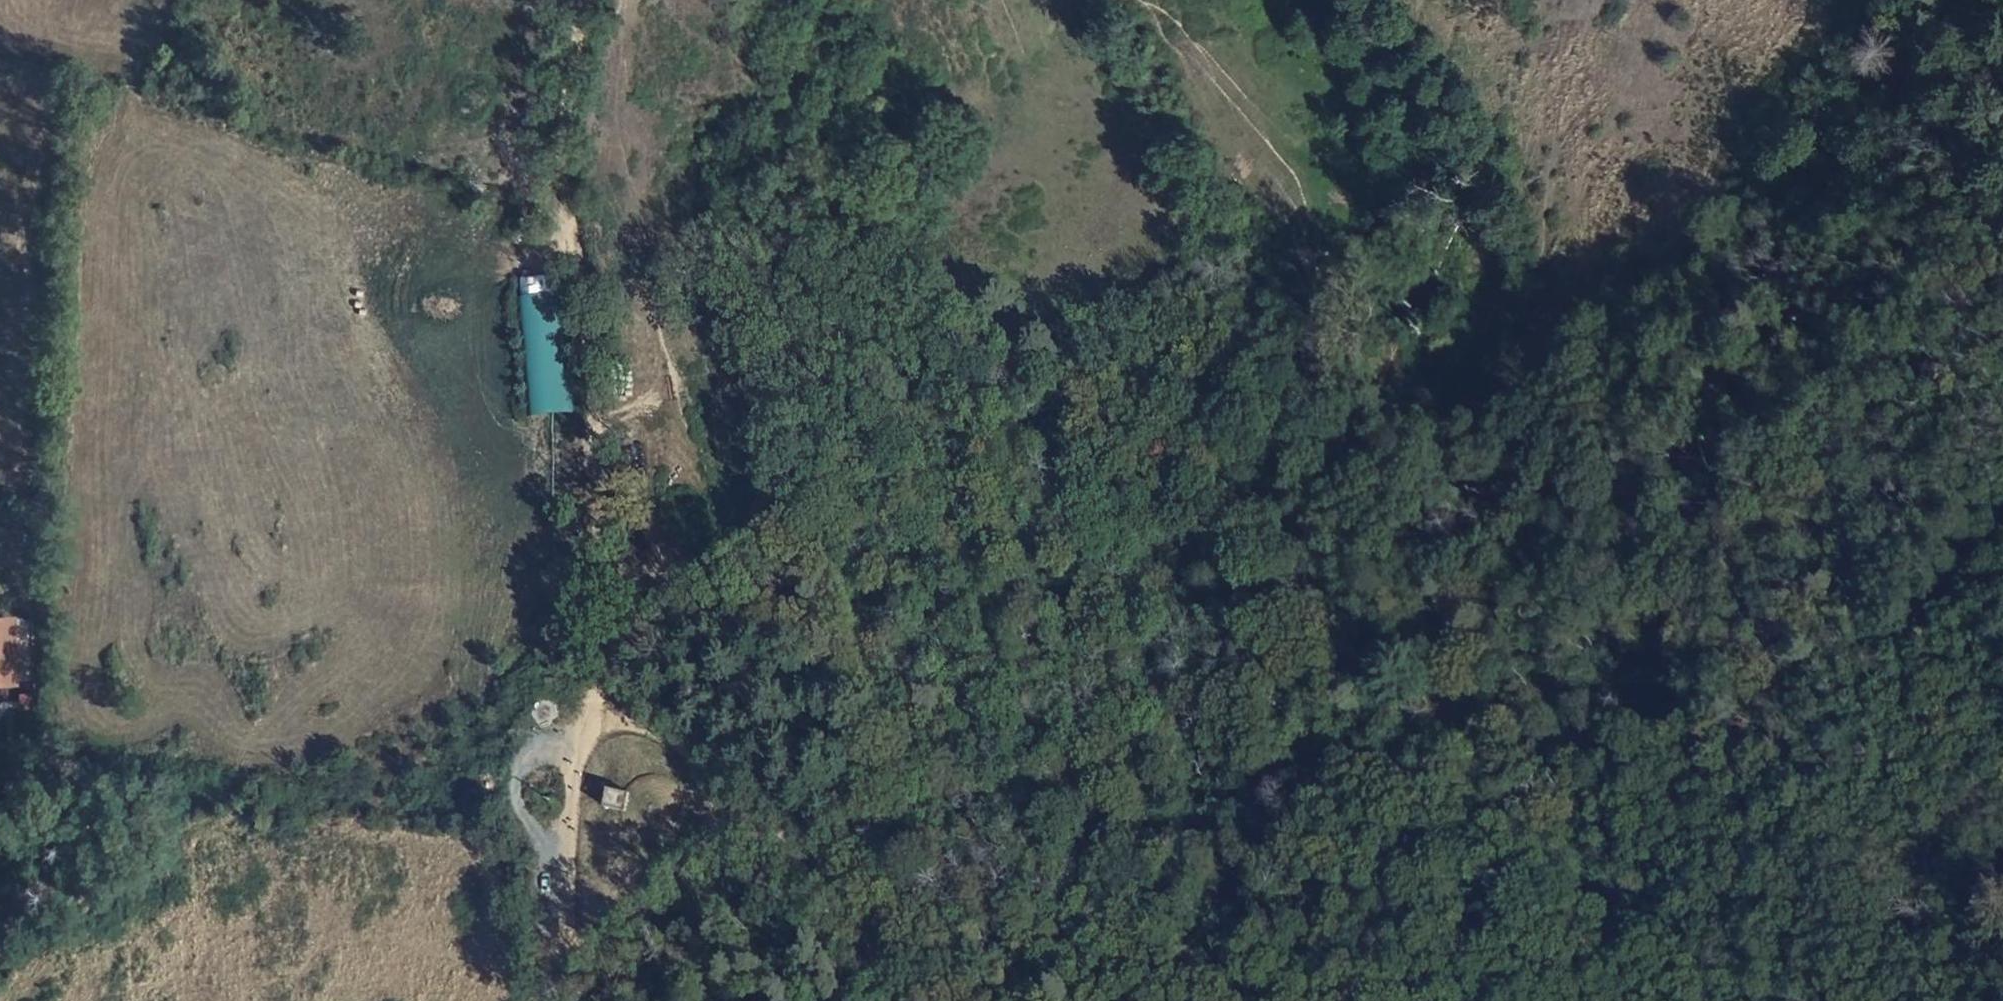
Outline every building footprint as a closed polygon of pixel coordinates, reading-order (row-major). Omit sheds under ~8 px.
[(531,415),(572,412),(565,293),(524,295),(531,415)] [(23,687),(21,618),(0,617),(0,688),(23,687)] [(607,789),(603,808),(623,812),(629,824),(635,829),(642,833),(651,834),(659,832),(666,829),(672,822),(675,815),(677,807),(675,799),(672,792),(666,786),(659,781),(651,780),(643,781),(635,784),(629,790),(628,792),(607,789)]
